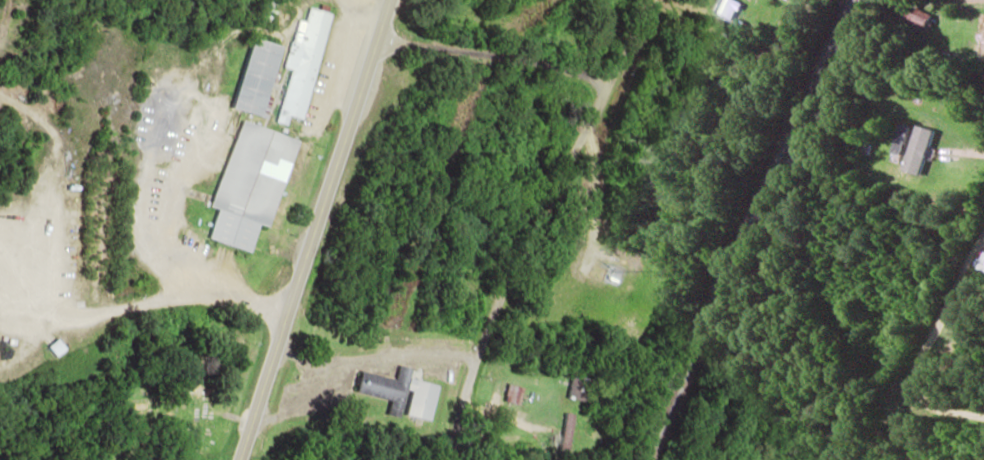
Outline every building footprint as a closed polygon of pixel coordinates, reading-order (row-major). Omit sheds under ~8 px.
[(926,29),(932,15),(914,7),(909,21),(926,29)] [(300,121),(327,14),(303,8),(299,21),(290,19),(278,68),(285,70),(272,123),(283,126),(285,117),(300,121)] [(976,15),(975,62),(983,62),(983,15),(976,15)] [(274,46),(241,38),(222,109),(256,117),(274,46)] [(255,117),(262,119),(266,101),(258,100),(255,117)] [(204,240),(246,253),(255,225),(265,228),(293,139),(234,121),(207,207),(213,209),(204,240)] [(893,153),(902,155),(907,125),(898,123),(893,153)] [(934,130),(914,126),(904,171),(920,175),(925,156),(933,158),(935,149),(930,148),(934,130)] [(435,385),(405,379),(407,369),(394,366),(391,379),(356,371),(351,393),(385,400),(383,410),(396,413),(401,391),(406,392),(400,416),(426,421),(435,385)] [(503,403),(517,405),(520,387),(506,385),(503,403)] [(569,414),(559,412),(554,454),(565,455),(569,414)]
